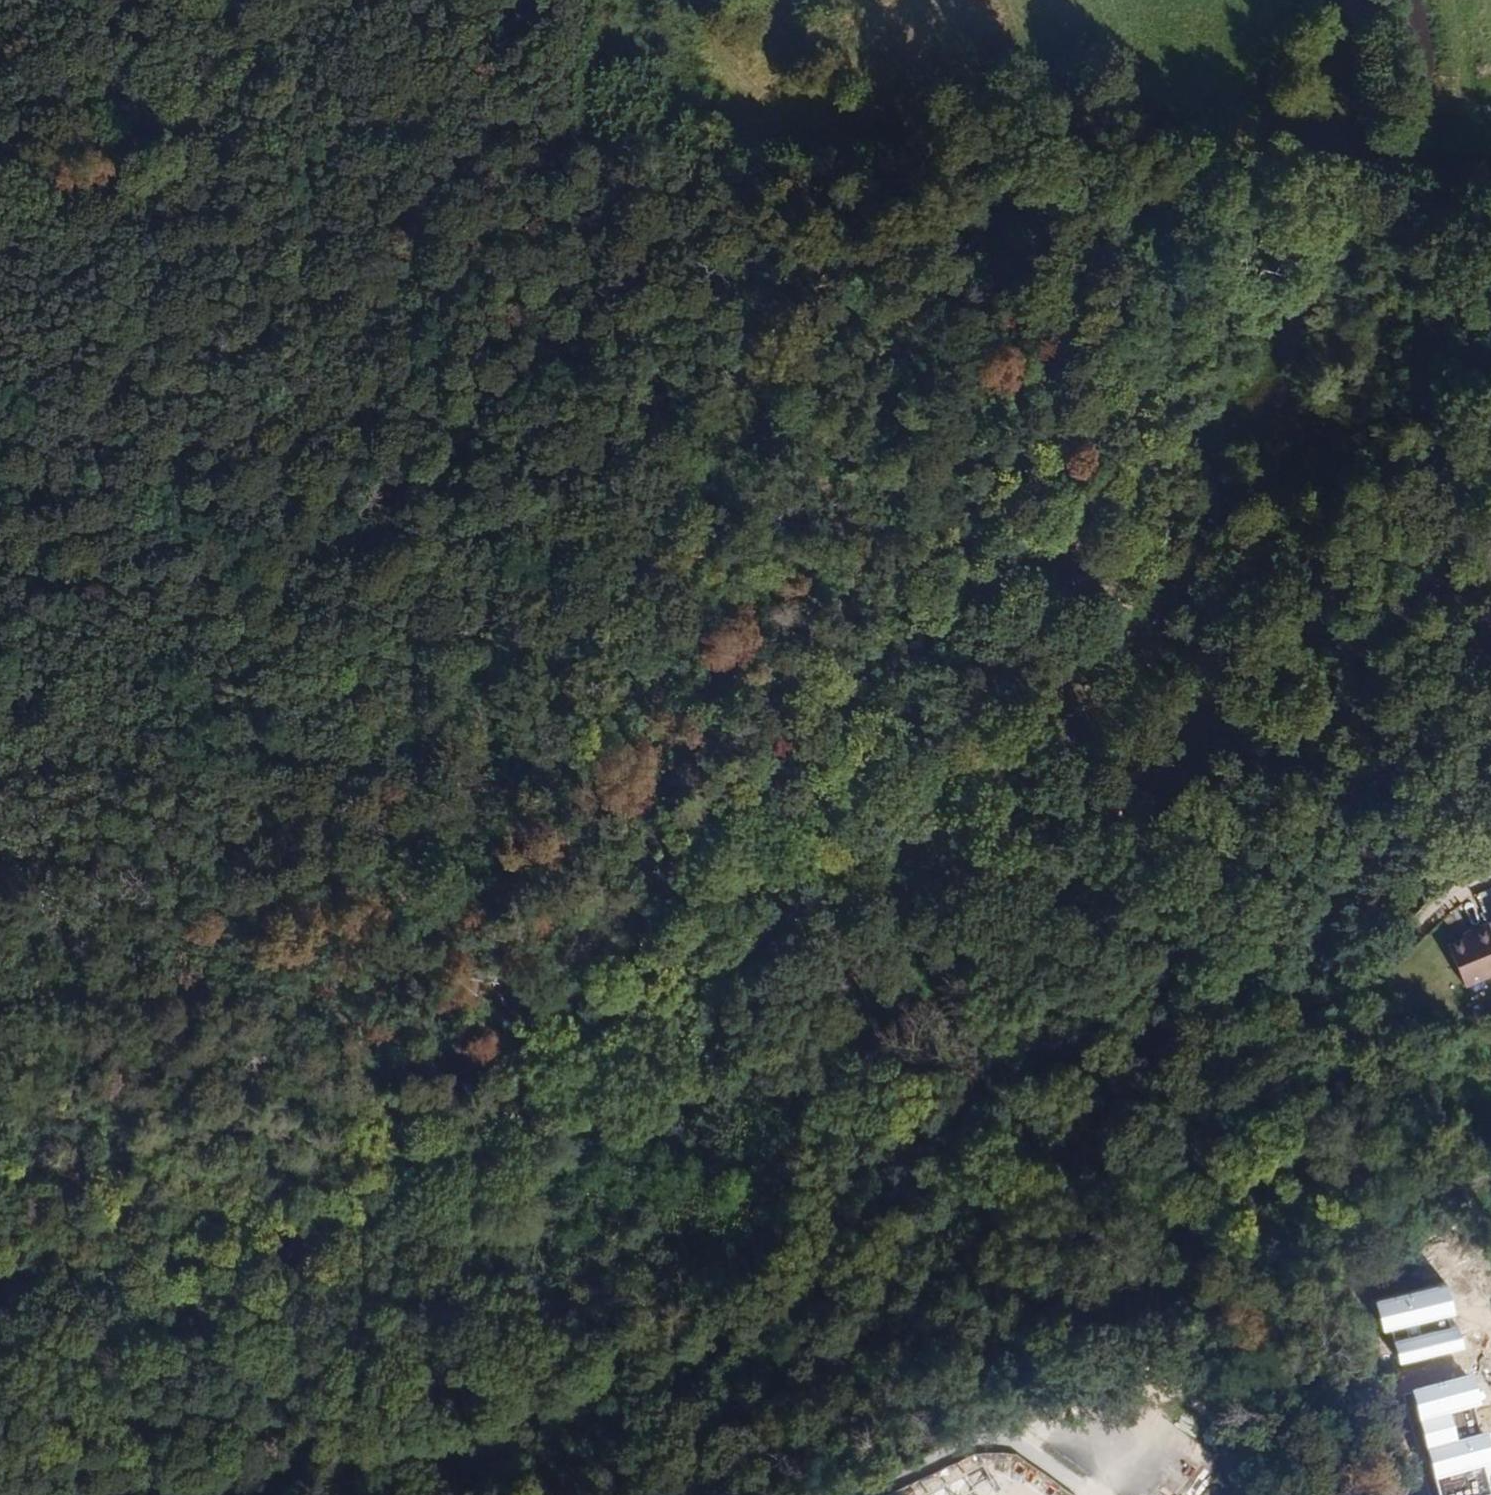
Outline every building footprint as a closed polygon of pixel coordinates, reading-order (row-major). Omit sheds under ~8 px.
[(1448,947),(1465,988),(1490,978),(1490,931),(1488,924),(1462,934),(1464,940),(1448,947)] [(1446,1280),(1375,1298),(1383,1329),(1453,1312),(1446,1280)] [(1456,1323),(1392,1340),(1398,1363),(1462,1346),(1456,1323)] [(1409,1392),(1433,1481),(1490,1465),(1490,1464),(1483,1435),(1456,1443),(1448,1416),(1480,1408),(1471,1376),(1409,1392)]
